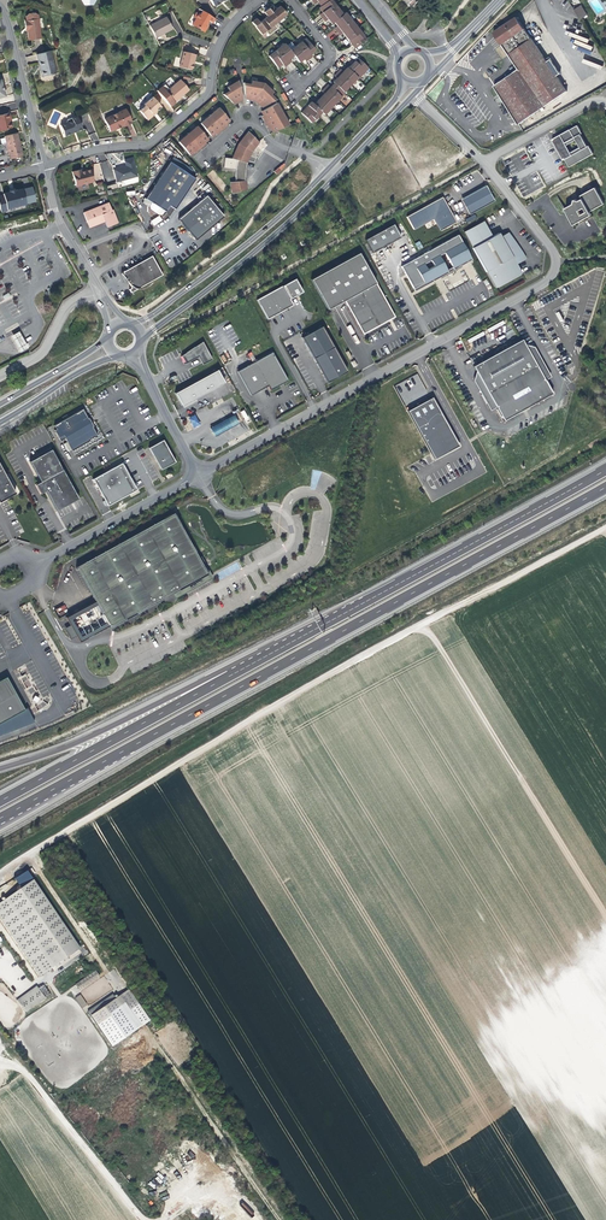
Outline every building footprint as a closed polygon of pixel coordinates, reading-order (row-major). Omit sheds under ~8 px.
[(332,0),(329,0),(322,6),(319,8),(322,10),(323,12),(320,15),(322,18),(337,7),(332,0)] [(274,24),(286,14),(279,6),(277,8),(275,9),(272,5),(264,12),(267,16),(266,17),(262,20),(259,23),(256,19),(251,22),(261,34),(265,31),(268,35),(277,28),(274,24)] [(581,5),(574,10),(580,19),(587,15),(581,5)] [(334,21),(343,14),(337,7),(322,18),(325,22),(328,19),(330,21),(332,23),(334,21)] [(212,24),(215,19),(202,11),(200,15),(196,13),(192,19),(195,21),(192,25),(204,33),(207,27),(207,24),(208,23),(209,22),(212,24)] [(343,14),(334,21),(336,24),(338,26),(334,29),(337,32),(352,20),(345,13),(343,14)] [(148,25),(155,37),(165,32),(172,28),(166,16),(148,25)] [(505,45),(510,42),(526,31),(517,17),(494,32),(502,45),(504,43),(505,45)] [(38,19),(26,20),(24,20),(25,27),(25,32),(27,31),(28,40),(40,39),(38,19)] [(344,34),(346,37),(358,28),(352,20),(337,32),(340,35),(343,33),(344,34)] [(366,39),(358,28),(346,37),(348,41),(349,41),(351,42),(352,45),(355,49),(366,39)] [(526,31),(510,42),(516,51),(532,40),(526,31)] [(314,49),(305,38),(298,44),(309,59),(312,56),(310,53),(312,51),(314,49)] [(532,40),(516,51),(509,55),(519,69),(507,77),(493,86),(518,124),(567,92),(556,76),(547,62),(532,40)] [(502,45),(509,55),(516,51),(510,42),(505,45),(504,43),(502,45)] [(290,57),(293,55),(290,50),(284,43),(276,49),(288,64),(291,61),(289,58),(290,57)] [(298,44),(290,50),(293,55),(299,62),(301,60),(303,58),(306,62),(309,59),(298,44)] [(288,64),(276,49),(269,56),(277,67),(280,65),(282,63),(284,67),(288,64)] [(51,50),(37,54),(40,65),(42,76),(57,73),(51,50)] [(196,55),(184,52),(180,68),(192,71),(194,62),(196,55)] [(368,69),(357,58),(354,62),(355,62),(353,64),(351,66),(351,65),(347,69),(346,68),(358,79),(368,69)] [(550,59),(547,62),(556,76),(560,73),(550,59)] [(358,79),(346,68),(347,68),(344,71),(343,72),(340,69),(337,72),(350,85),(357,78),(358,79)] [(350,85),(337,72),(334,76),(337,79),(336,80),(333,82),(345,93),(344,92),(350,85)] [(156,90),(169,106),(174,101),(179,96),(188,89),(180,79),(168,88),(164,83),(156,90)] [(242,100),(237,81),(226,87),(228,91),(223,95),(229,101),(234,98),(237,102),(242,100)] [(261,83),(251,81),(250,84),(242,85),(243,94),(250,95),(249,99),(254,100),(258,103),(261,100),(265,106),(272,101),(267,94),(269,88),(261,83)] [(345,93),(333,82),(332,82),(334,84),(332,86),(330,88),(327,85),(324,88),(338,101),(345,93)] [(338,101),(324,88),(321,91),(324,94),(323,95),(321,98),(320,97),(331,108),(338,101)] [(331,108),(320,97),(321,98),(319,100),(317,102),(314,99),(310,102),(324,115),(331,108)] [(155,111),(159,108),(150,99),(142,106),(144,107),(137,113),(146,123),(153,117),(151,115),(155,111)] [(324,115),(310,102),(307,105),(308,106),(306,108),(304,110),(304,109),(301,113),(311,123),(321,112),(324,115)] [(279,110),(275,103),(260,112),(264,117),(262,118),(267,127),(269,126),(273,132),(287,123),(283,117),(281,118),(277,111),(279,110)] [(205,118),(199,123),(210,136),(215,132),(217,134),(225,127),(223,125),(229,121),(218,108),(212,113),(213,115),(207,120),(205,118)] [(131,123),(124,109),(104,119),(110,131),(117,127),(121,126),(122,128),(131,123)] [(0,114),(0,129),(11,127),(10,121),(9,117),(11,117),(10,112),(0,114)] [(73,133),(81,130),(76,116),(67,120),(65,123),(60,125),(64,136),(73,133)] [(201,144),(206,139),(196,126),(177,141),(188,155),(193,150),(194,151),(202,145),(201,144)] [(561,154),(569,168),(593,154),(588,146),(586,147),(579,135),(580,134),(576,126),(558,136),(559,138),(554,141),(561,154)] [(231,190),(232,194),(246,190),(245,185),(244,179),(244,173),(245,167),(246,161),(249,155),(251,150),(254,146),(257,142),(247,131),(242,138),(240,142),(237,146),(235,150),(232,159),(237,160),(235,164),(234,169),(234,173),(234,177),(235,181),(230,182),(230,186),(231,190)] [(17,133),(4,136),(10,159),(23,156),(20,143),(17,133)] [(122,179),(137,176),(133,158),(123,160),(125,165),(121,166),(113,168),(116,181),(122,179)] [(152,200),(165,209),(169,203),(175,207),(196,177),(170,160),(145,196),(152,200)] [(76,186),(93,182),(90,168),(87,169),(86,170),(83,171),(79,172),(79,169),(72,171),(76,186)] [(485,186),(464,198),(472,213),(473,214),(494,201),(490,194),(485,186)] [(572,204),(564,209),(569,217),(573,225),(591,215),(589,212),(603,204),(594,187),(580,195),(581,199),(578,201),(574,199),(572,204)] [(2,193),(3,194),(6,208),(24,204),(21,189),(14,190),(13,189),(11,189),(8,190),(8,192),(2,193)] [(222,216),(205,194),(177,218),(185,228),(194,239),(222,216)] [(441,197),(406,217),(413,230),(433,219),(439,231),(455,222),(441,197)] [(470,215),(472,213),(464,198),(461,200),(470,215)] [(163,212),(165,209),(152,200),(150,204),(150,206),(155,210),(159,213),(163,212)] [(111,211),(108,204),(84,213),(88,224),(91,223),(92,225),(104,221),(105,222),(107,228),(118,224),(113,210),(111,211)] [(400,237),(393,224),(365,239),(372,252),(400,237)] [(498,233),(472,248),(489,278),(493,275),(499,286),(521,274),(516,265),(525,260),(517,245),(509,232),(500,237),(498,233)] [(457,235),(401,266),(413,288),(447,270),(438,255),(444,253),(452,267),(470,257),(457,235)] [(471,260),(470,257),(452,267),(444,253),(438,255),(447,270),(413,288),(415,291),(451,271),(471,260)] [(328,310),(345,301),(375,285),(358,254),(311,279),(328,310)] [(127,295),(160,276),(150,257),(136,265),(119,275),(128,290),(125,291),(127,295)] [(493,275),(489,278),(495,289),(499,286),(493,275)] [(302,292),(295,278),(256,300),(267,319),(284,310),(283,308),(287,306),(288,308),(293,305),(289,299),(302,292)] [(375,285),(345,301),(363,334),(390,320),(393,318),(375,285)] [(19,331),(11,336),(20,352),(28,348),(19,331)] [(490,358),(475,367),(479,372),(502,412),(507,421),(554,394),(549,386),(525,345),(522,339),(490,358)] [(183,354),(186,361),(197,355),(201,353),(205,362),(210,359),(202,342),(196,345),(197,346),(183,354)] [(534,347),(525,345),(549,386),(552,375),(534,347)] [(313,358),(326,382),(338,376),(347,371),(333,347),(313,358)] [(271,351),(237,371),(250,395),(267,386),(270,390),(279,385),(278,383),(281,382),(282,383),(287,380),(271,351)] [(247,355),(252,361),(256,358),(251,352),(247,355)] [(204,362),(205,362),(201,353),(197,355),(199,360),(202,364),(204,362)] [(174,392),(181,405),(188,401),(224,382),(217,369),(174,392)] [(502,412),(479,372),(475,380),(492,411),(502,412)] [(432,398),(408,411),(434,459),(458,446),(432,398)] [(65,438),(72,450),(98,436),(93,427),(91,427),(87,419),(88,418),(83,409),(56,424),(58,426),(54,428),(61,441),(65,438)] [(241,412),(246,423),(250,421),(244,410),(241,412)] [(195,414),(189,418),(194,428),(201,424),(195,414)] [(235,415),(212,427),(216,435),(239,423),(235,415)] [(161,469),(174,462),(161,441),(149,448),(159,465),(161,469)] [(27,460),(38,480),(61,468),(50,448),(27,460)] [(120,463),(113,466),(114,468),(118,466),(131,490),(127,492),(127,494),(135,490),(120,463)] [(8,497),(15,493),(0,466),(0,501),(8,497)] [(113,466),(91,478),(106,505),(127,494),(127,492),(131,490),(118,466),(114,468),(113,466)] [(54,509),(76,497),(61,468),(38,480),(45,491),(54,509)] [(38,492),(40,491),(41,493),(45,491),(38,480),(33,483),(38,492)] [(121,540),(74,566),(93,601),(106,625),(108,628),(178,589),(180,592),(188,587),(186,585),(198,578),(199,581),(207,576),(191,547),(172,512),(121,540)] [(77,641),(106,625),(93,601),(64,617),(68,625),(74,635),(77,641)] [(64,604),(56,609),(59,616),(68,612),(64,604)] [(68,639),(74,635),(68,625),(62,628),(68,639)] [(14,670),(23,690),(31,686),(26,674),(20,676),(17,669),(14,670)] [(38,670),(31,673),(42,697),(49,694),(38,670)] [(5,676),(0,679),(0,722),(23,709),(14,692),(5,676)] [(71,684),(64,687),(69,702),(77,699),(71,684)] [(33,686),(27,690),(30,695),(36,692),(33,686)] [(0,900),(0,920),(37,976),(78,949),(32,879),(0,900)] [(105,974),(116,992),(125,987),(115,969),(105,974)] [(93,977),(91,973),(78,982),(80,986),(93,977)] [(103,976),(79,991),(88,1005),(112,989),(103,976)] [(25,992),(14,999),(22,1011),(42,997),(37,989),(34,986),(25,992)] [(37,989),(42,997),(47,994),(42,986),(37,989)] [(82,1008),(87,1004),(80,994),(75,998),(82,1008)] [(112,1000),(109,995),(84,1012),(107,1046),(137,1027),(116,997),(112,1000)]
